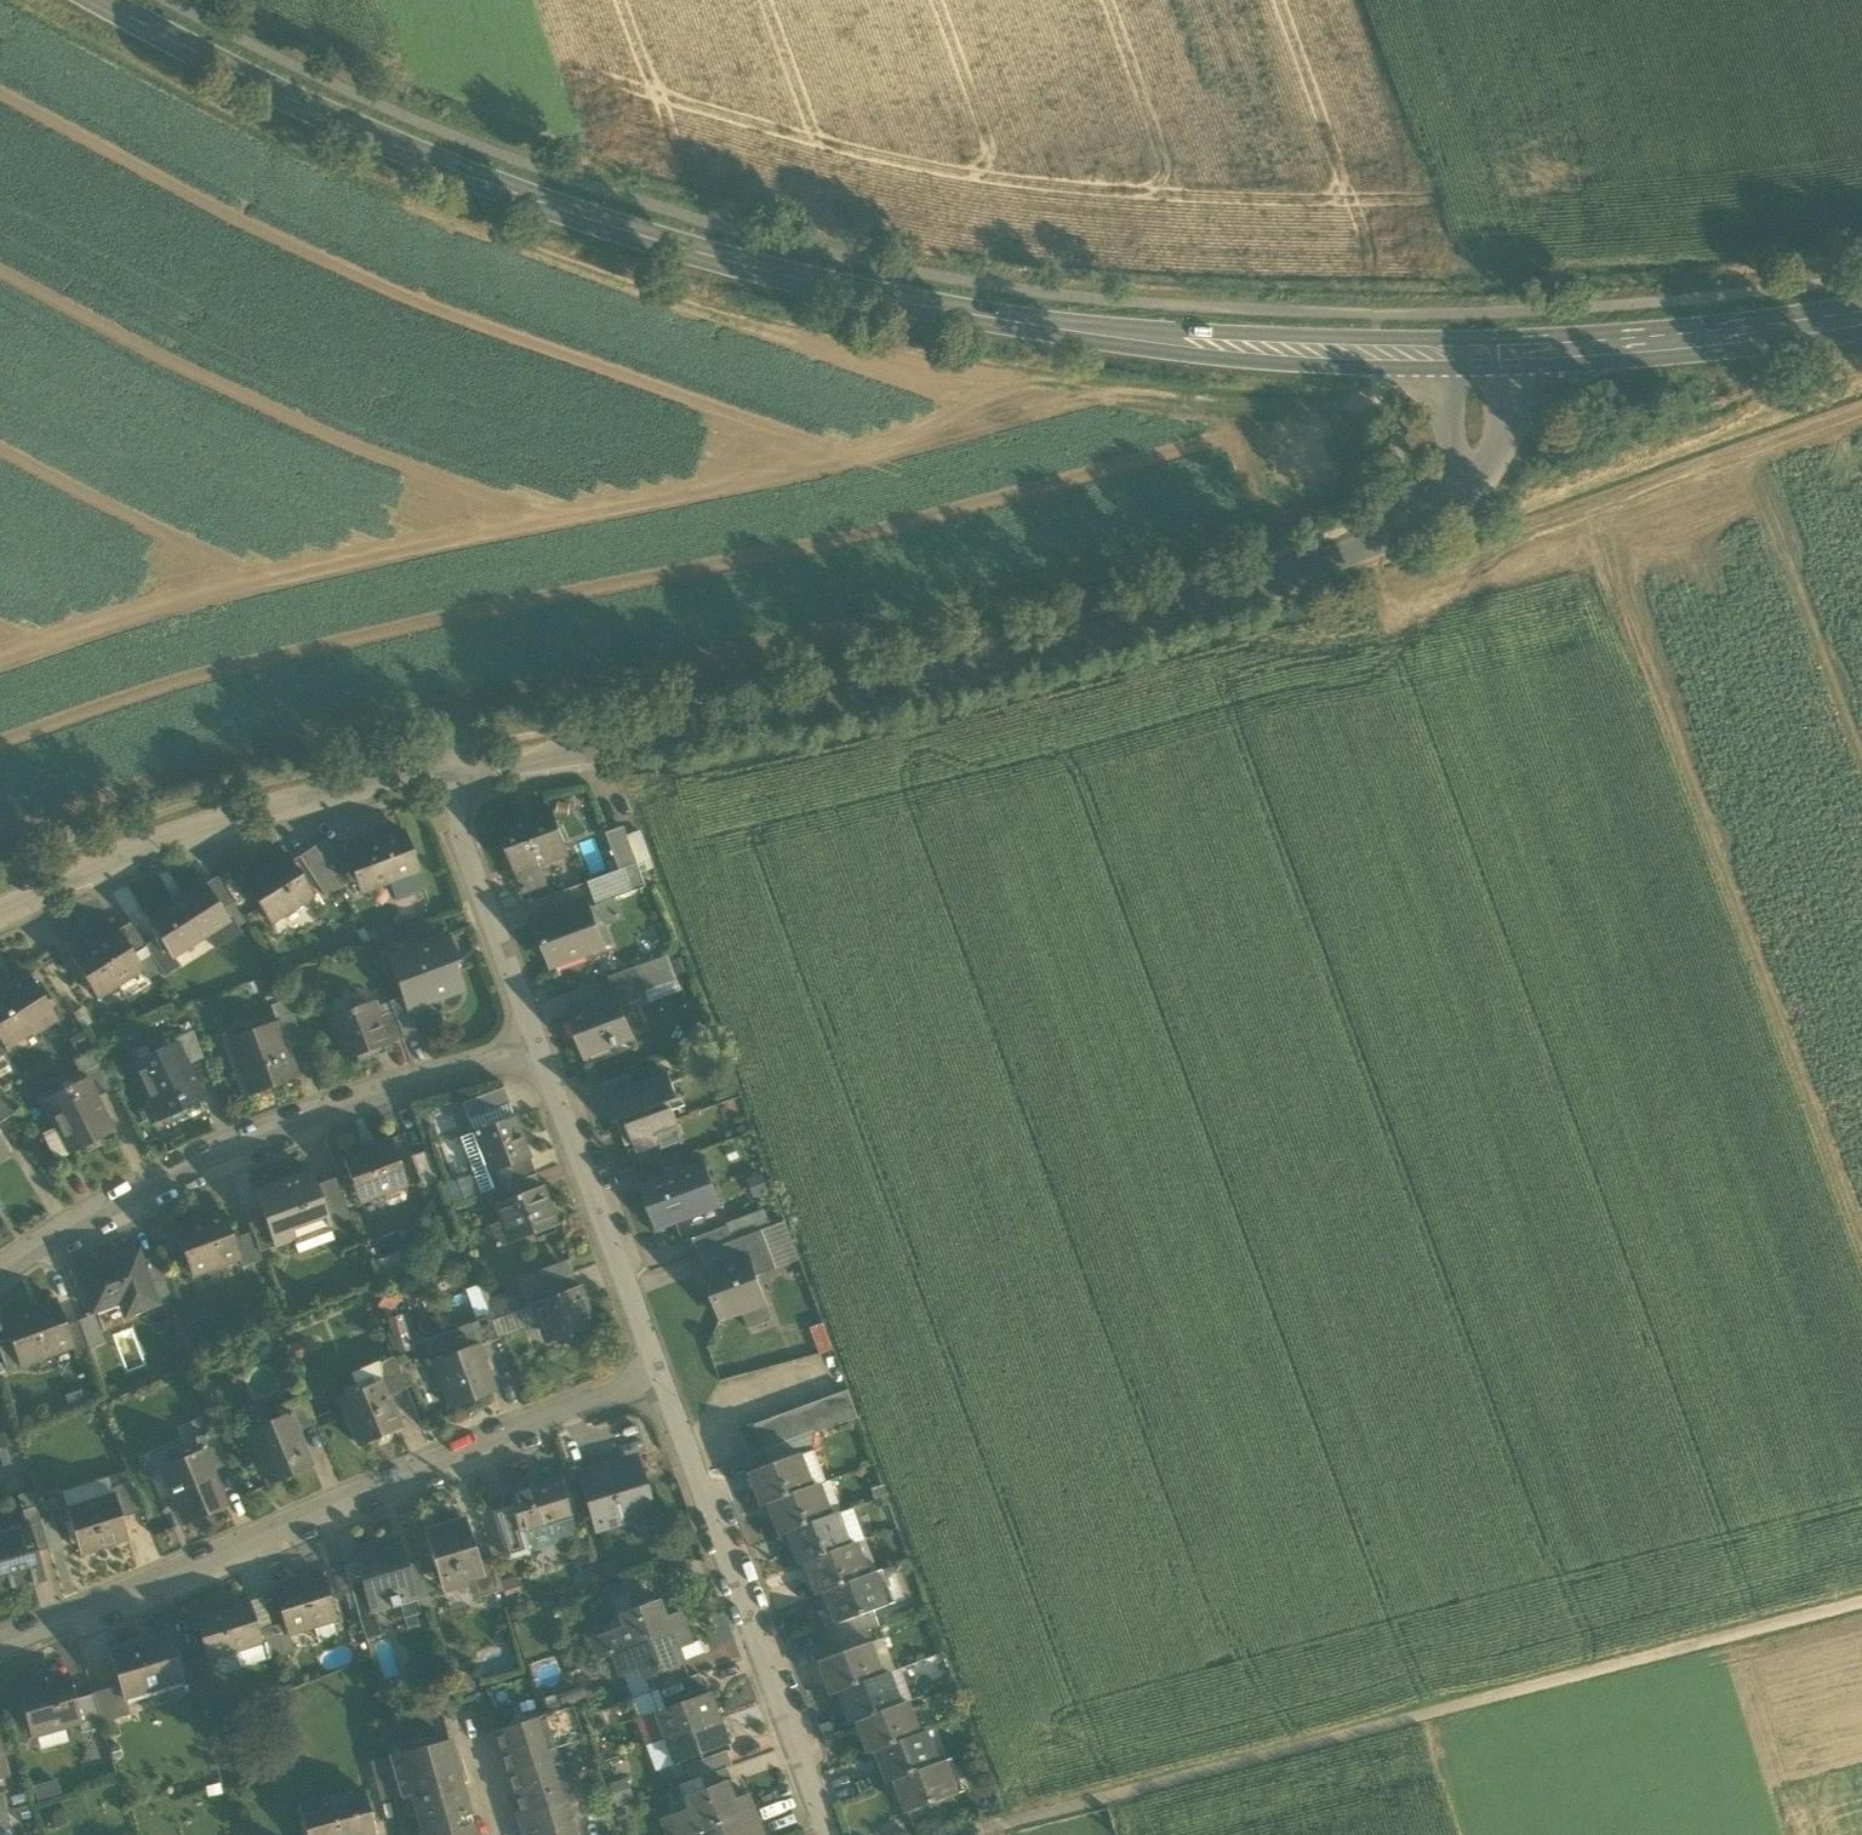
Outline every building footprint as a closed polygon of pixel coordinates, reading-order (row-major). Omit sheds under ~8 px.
[(501,826),(518,873),(539,865),(569,854),(552,807),(501,826)] [(607,833),(620,869),(625,867),(638,862),(628,835),(625,826),(607,833)] [(628,835),(638,862),(650,857),(640,830),(628,835)] [(361,893),(390,882),(418,871),(403,831),(346,852),(361,893)] [(323,840),(313,846),(330,875),(341,868),(323,840)] [(339,888),(330,875),(313,846),(301,854),(326,895),(339,888)] [(246,879),(272,921),(313,896),(288,854),(246,879)] [(647,887),(638,862),(625,867),(633,891),(647,887)] [(545,882),(539,865),(518,873),(524,889),(545,882)] [(633,891),(625,867),(620,869),(587,881),(596,904),(633,891)] [(425,891),(418,871),(390,882),(397,901),(425,891)] [(204,883),(219,907),(231,899),(216,875),(204,883)] [(161,934),(173,953),(226,919),(219,907),(204,883),(150,917),(161,934)] [(548,945),(555,964),(603,947),(588,905),(537,924),(545,946),(548,945)] [(134,953),(146,945),(145,944),(130,920),(118,928),(134,953)] [(71,955),(97,997),(118,984),(116,980),(139,966),(141,969),(143,968),(134,953),(118,928),(117,926),(71,955)] [(161,934),(145,944),(146,945),(164,975),(180,965),(173,953),(161,934)] [(402,995),(407,1010),(409,1009),(408,1004),(431,996),(432,1001),(462,990),(455,970),(448,972),(446,966),(457,962),(447,934),(387,955),(402,995)] [(618,1000),(619,1003),(647,993),(637,966),(608,977),(616,1000),(618,1000)] [(1,1041),(27,1025),(33,1035),(57,1019),(29,974),(0,992),(0,1040),(1,1041)] [(388,1000),(392,1010),(402,1037),(417,1032),(409,1009),(407,1010),(402,995),(388,1000)] [(408,1004),(409,1009),(432,1001),(431,996),(408,1004)] [(276,1021),(283,1038),(299,1032),(287,998),(270,1005),(276,1021)] [(570,1017),(585,1055),(613,1045),(615,1050),(619,1048),(616,1039),(631,1034),(619,1003),(618,1000),(616,1000),(570,1017)] [(330,1015),(346,1057),(386,1043),(376,1016),(371,1001),(330,1015)] [(386,1043),(402,1037),(392,1010),(376,1016),(386,1043)] [(235,1060),(247,1094),(296,1076),(286,1047),(283,1038),(276,1021),(224,1040),(232,1062),(235,1060)] [(178,1041),(188,1064),(203,1058),(193,1031),(175,1038),(177,1042),(178,1041)] [(283,1038),(286,1047),(303,1042),(299,1032),(283,1038)] [(152,1102),(159,1119),(204,1100),(188,1064),(178,1041),(177,1042),(134,1060),(152,1102)] [(152,1102),(134,1060),(126,1063),(145,1105),(152,1102)] [(86,1077),(95,1096),(113,1088),(100,1061),(80,1071),(84,1078),(86,1077)] [(602,1082),(612,1108),(635,1100),(630,1087),(633,1086),(628,1072),(602,1082)] [(625,1123),(635,1151),(658,1143),(660,1149),(683,1140),(672,1109),(670,1109),(667,1103),(677,1099),(668,1073),(633,1086),(630,1087),(635,1100),(612,1108),(618,1125),(625,1123)] [(43,1099),(59,1131),(70,1153),(113,1132),(95,1096),(86,1077),(84,1078),(43,1099)] [(15,1111),(0,1087),(0,1120),(15,1111)] [(473,1132),(514,1117),(503,1087),(462,1102),(473,1132)] [(473,1132),(488,1172),(529,1157),(514,1117),(473,1132)] [(57,1159),(70,1153),(59,1131),(47,1137),(57,1159)] [(488,1172),(473,1132),(459,1137),(480,1193),(494,1188),(488,1172)] [(9,1150),(0,1136),(0,1156),(9,1150)] [(343,1153),(360,1201),(406,1184),(389,1137),(343,1153)] [(412,1155),(423,1186),(440,1180),(428,1149),(412,1155)] [(494,1188),(507,1183),(535,1173),(529,1157),(488,1172),(494,1188)] [(641,1187),(656,1228),(720,1204),(705,1163),(641,1187)] [(274,1245),(292,1239),(293,1239),(290,1232),(325,1219),(328,1226),(328,1225),(335,1223),(325,1194),(319,1196),(315,1184),(309,1170),(254,1191),(264,1217),(274,1245)] [(539,1186),(535,1173),(507,1183),(512,1196),(539,1186)] [(325,1194),(339,1189),(335,1177),(315,1184),(319,1196),(325,1194)] [(505,1220),(512,1237),(529,1231),(530,1234),(554,1225),(539,1186),(512,1196),(494,1203),(501,1221),(505,1220)] [(325,1194),(335,1223),(350,1217),(339,1189),(325,1194)] [(176,1226),(193,1273),(239,1256),(232,1237),(222,1209),(176,1226)] [(249,1222),(251,1230),(259,1251),(274,1245),(264,1217),(249,1222)] [(333,1239),(328,1225),(328,1226),(325,1219),(290,1232),(293,1239),(292,1239),(297,1252),(333,1239)] [(693,1239),(698,1253),(733,1240),(728,1226),(693,1239)] [(261,1257),(259,1251),(251,1230),(232,1237),(239,1256),(242,1265),(261,1257)] [(741,1263),(733,1240),(698,1253),(703,1269),(710,1266),(713,1273),(741,1263)] [(133,1312),(157,1303),(142,1262),(138,1251),(78,1273),(92,1312),(120,1301),(128,1298),(133,1312)] [(157,1257),(142,1262),(157,1303),(173,1297),(157,1257)] [(528,1289),(545,1283),(572,1273),(567,1259),(523,1276),(528,1289)] [(721,1318),(744,1310),(751,1308),(748,1300),(763,1295),(750,1260),(741,1263),(713,1273),(719,1291),(712,1294),(721,1318)] [(703,1269),(712,1294),(719,1291),(713,1273),(710,1266),(703,1269)] [(577,1286),(572,1273),(545,1283),(550,1296),(577,1286)] [(474,1282),(463,1287),(473,1309),(484,1304),(474,1282)] [(488,1312),(497,1336),(539,1320),(533,1303),(550,1296),(545,1283),(528,1289),(486,1305),(488,1312)] [(542,1319),(549,1338),(567,1331),(568,1335),(592,1326),(577,1286),(550,1296),(533,1303),(539,1320),(542,1319)] [(765,1302),(763,1295),(748,1300),(751,1308),(765,1302)] [(125,1315),(133,1312),(128,1298),(120,1301),(125,1315)] [(10,1336),(19,1364),(70,1346),(63,1326),(54,1300),(3,1318),(10,1336)] [(765,1302),(751,1308),(744,1310),(749,1326),(771,1318),(765,1302)] [(484,1343),(498,1338),(497,1336),(488,1312),(475,1317),(477,1322),(484,1343)] [(94,1315),(78,1320),(88,1348),(104,1343),(94,1315)] [(70,1346),(74,1358),(89,1353),(88,1348),(78,1320),(63,1326),(70,1346)] [(424,1342),(432,1361),(477,1344),(478,1346),(484,1343),(477,1322),(424,1342)] [(823,1322),(807,1328),(817,1355),(833,1349),(823,1322)] [(5,1369),(19,1364),(10,1336),(0,1339),(0,1356),(5,1369)] [(495,1390),(478,1346),(477,1344),(432,1361),(449,1407),(495,1390)] [(377,1363),(390,1395),(405,1389),(391,1357),(377,1363)] [(339,1397),(359,1446),(400,1430),(380,1381),(339,1397)] [(848,1389),(834,1395),(844,1422),(858,1417),(848,1389)] [(290,1411),(298,1431),(316,1424),(303,1394),(284,1402),(288,1412),(290,1411)] [(831,1427),(844,1422),(834,1395),(821,1399),(831,1427)] [(818,1432),(831,1427),(821,1399),(808,1404),(818,1432)] [(805,1436),(818,1432),(808,1404),(795,1409),(805,1436)] [(792,1441),(805,1436),(795,1409),(782,1414),(792,1441)] [(263,1467),(270,1484),(313,1466),(298,1431),(290,1411),(288,1412),(250,1428),(258,1448),(251,1451),(258,1469),(263,1467)] [(779,1446),(792,1441),(782,1414),(769,1419),(779,1446)] [(765,1451),(779,1446),(769,1419),(755,1424),(765,1451)] [(741,1429),(751,1456),(765,1451),(755,1424),(741,1429)] [(202,1453),(210,1471),(227,1463),(214,1430),(194,1439),(200,1453),(202,1453)] [(823,1483),(827,1481),(816,1450),(805,1454),(816,1485),(823,1483)] [(164,1468),(186,1521),(224,1506),(210,1471),(202,1453),(200,1453),(164,1468)] [(764,1504),(772,1501),(816,1485),(805,1454),(753,1473),(764,1504)] [(590,1496),(599,1526),(646,1512),(630,1459),(590,1471),(597,1494),(590,1496)] [(61,1492),(67,1509),(113,1495),(111,1488),(108,1478),(61,1492)] [(841,1512),(843,1511),(831,1480),(827,1481),(823,1483),(835,1515),(841,1512)] [(114,1494),(122,1517),(142,1510),(130,1482),(111,1488),(113,1495),(114,1494)] [(514,1504),(521,1530),(553,1520),(566,1516),(556,1482),(511,1495),(514,1504)] [(823,1483),(816,1485),(772,1501),(784,1533),(791,1531),(835,1515),(823,1483)] [(114,1494),(113,1495),(67,1509),(66,1510),(79,1552),(128,1536),(122,1517),(114,1494)] [(492,1511),(500,1538),(521,1532),(521,1530),(514,1504),(492,1511)] [(25,1522),(34,1552),(48,1548),(38,1516),(35,1506),(21,1510),(25,1522)] [(860,1542),(866,1539),(854,1507),(843,1511),(841,1512),(853,1544),(860,1542)] [(52,1512),(38,1516),(48,1548),(49,1551),(63,1547),(52,1512)] [(841,1512),(835,1515),(791,1531),(803,1563),(808,1561),(853,1544),(841,1512)] [(570,1529),(566,1516),(553,1520),(558,1537),(570,1529)] [(424,1531),(441,1586),(472,1577),(481,1574),(477,1562),(463,1519),(424,1531)] [(558,1537),(553,1520),(521,1530),(521,1532),(500,1538),(506,1557),(527,1551),(556,1542),(558,1537)] [(42,1578),(34,1552),(25,1522),(0,1530),(0,1590),(42,1578)] [(358,1560),(371,1607),(374,1606),(414,1594),(397,1538),(355,1550),(358,1560)] [(872,1574),(877,1572),(878,1571),(866,1539),(860,1542),(872,1574)] [(860,1542),(853,1544),(808,1561),(820,1593),(827,1590),(872,1574),(860,1542)] [(472,1577),(478,1597),(501,1590),(491,1557),(477,1562),(481,1574),(472,1577)] [(343,1565),(358,1615),(375,1610),(374,1606),(371,1607),(358,1560),(343,1565)] [(877,1572),(889,1604),(906,1598),(894,1566),(878,1571),(877,1572)] [(625,1580),(635,1609),(662,1599),(651,1570),(625,1580)] [(284,1621),(287,1633),(334,1619),(320,1572),(274,1586),(284,1621)] [(877,1572),(872,1574),(827,1590),(838,1620),(839,1623),(850,1618),(889,1604),(877,1572)] [(608,1631),(616,1653),(688,1627),(682,1612),(669,1617),(662,1599),(635,1609),(624,1613),(628,1624),(608,1631)] [(249,1604),(257,1630),(270,1626),(262,1600),(249,1604)] [(195,1616),(207,1657),(260,1641),(257,1630),(249,1604),(248,1601),(195,1616)] [(382,1634),(375,1610),(358,1615),(365,1639),(382,1634)] [(823,1626),(829,1642),(843,1637),(856,1632),(850,1618),(839,1623),(838,1620),(823,1626)] [(284,1621),(270,1626),(277,1649),(291,1645),(287,1633),(284,1621)] [(277,1649),(270,1626),(257,1630),(260,1641),(264,1653),(277,1649)] [(694,1642),(688,1627),(616,1653),(624,1674),(643,1667),(647,1678),(685,1663),(679,1648),(694,1642)] [(121,1684),(124,1696),(181,1678),(168,1636),(154,1640),(140,1644),(140,1645),(111,1654),(121,1684)] [(849,1651),(843,1637),(829,1642),(818,1646),(823,1660),(849,1651)] [(876,1678),(884,1675),(886,1674),(874,1642),(864,1645),(876,1678)] [(835,1693),(841,1690),(876,1678),(864,1645),(849,1651),(823,1660),(835,1693)] [(652,1692),(659,1689),(691,1677),(685,1663),(647,1678),(652,1692)] [(895,1707),(903,1704),(891,1672),(886,1674),(884,1675),(895,1707)] [(700,1674),(691,1677),(659,1689),(664,1704),(705,1689),(700,1674)] [(853,1722),(859,1720),(895,1707),(884,1675),(876,1678),(841,1690),(853,1722)] [(27,1721),(31,1734),(78,1720),(79,1720),(73,1699),(66,1676),(18,1689),(22,1703),(17,1704),(22,1722),(27,1721)] [(121,1684),(92,1694),(101,1723),(130,1713),(124,1696),(121,1684)] [(658,1712),(668,1737),(721,1718),(712,1692),(658,1712)] [(102,1726),(101,1723),(92,1694),(73,1699),(79,1720),(78,1720),(81,1732),(102,1726)] [(915,1736),(921,1734),(922,1733),(910,1701),(903,1704),(915,1736)] [(542,1714),(552,1747),(582,1737),(571,1704),(542,1714)] [(871,1752),(878,1749),(915,1736),(903,1704),(895,1707),(859,1720),(871,1752)] [(668,1737),(658,1712),(639,1719),(648,1744),(668,1737)] [(552,1747),(542,1714),(494,1730),(528,1834),(581,1834),(552,1747)] [(731,1743),(721,1718),(668,1737),(677,1763),(731,1743)] [(928,1731),(922,1733),(921,1734),(933,1766),(940,1763),(928,1731)] [(890,1781),(899,1778),(933,1766),(921,1734),(915,1736),(878,1749),(890,1781)] [(668,1737),(648,1744),(657,1770),(677,1763),(668,1737)] [(449,1740),(388,1756),(399,1795),(410,1792),(421,1834),(475,1834),(449,1740)] [(692,1780),(702,1776),(728,1767),(733,1765),(728,1750),(687,1765),(692,1780)] [(371,1761),(381,1800),(396,1796),(399,1795),(388,1756),(371,1761)] [(946,1761),(958,1795),(967,1792),(954,1758),(946,1761)] [(358,1777),(361,1788),(362,1787),(366,1804),(381,1800),(371,1761),(363,1763),(358,1777)] [(940,1763),(933,1766),(899,1778),(911,1812),(937,1802),(958,1795),(946,1761),(940,1763)] [(733,1781),(728,1767),(702,1776),(707,1790),(730,1781),(730,1782),(733,1781)] [(607,1782),(614,1803),(631,1798),(624,1776),(607,1782)] [(683,1834),(755,1808),(750,1794),(736,1799),(730,1782),(730,1781),(707,1790),(691,1796),(695,1807),(676,1814),(683,1834)] [(366,1804),(362,1787),(361,1788),(300,1804),(308,1834),(372,1834),(374,1834),(366,1804)] [(99,1801),(103,1813),(120,1808),(117,1796),(99,1801)] [(911,1812),(915,1821),(940,1812),(937,1802),(911,1812)] [(755,1808),(683,1834),(765,1834),(755,1808)] [(4,1811),(0,1812),(0,1830),(8,1828),(4,1811)] [(51,1814),(54,1827),(67,1824),(64,1811),(51,1814)] [(665,1834),(683,1834),(676,1814),(659,1820),(665,1834)]
